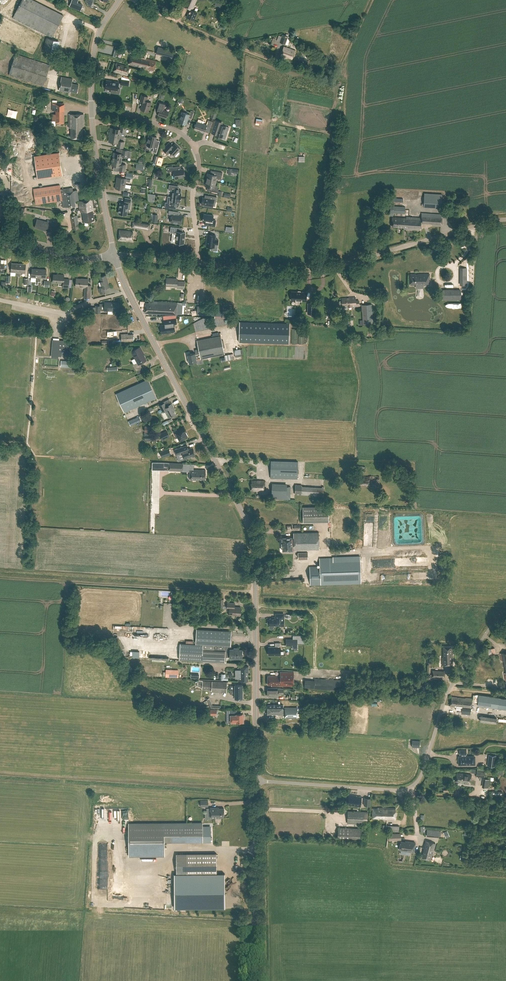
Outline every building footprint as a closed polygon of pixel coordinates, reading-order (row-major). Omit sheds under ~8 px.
[(33,0),(22,0),(14,16),(13,18),(52,38),(63,15),(33,0)] [(69,6),(80,11),(83,4),(77,2),(78,0),(72,0),(69,6)] [(181,5),(190,9),(187,17),(194,20),(198,12),(192,10),(196,0),(184,0),(181,5)] [(281,36),(279,42),(288,45),(290,37),(282,34),(281,36)] [(43,50),(56,54),(59,41),(47,38),(43,50)] [(179,52),(158,46),(156,53),(172,57),(173,55),(177,56),(179,52)] [(295,51),(284,47),(281,56),(280,60),(282,60),(284,57),(287,58),(287,57),(292,59),(295,51)] [(50,65),(16,54),(9,75),(43,86),(50,65)] [(146,58),(131,54),(129,64),(135,65),(135,64),(149,67),(148,68),(154,70),(156,60),(151,59),(146,58)] [(129,66),(115,62),(112,71),(124,74),(125,70),(127,71),(129,66)] [(73,79),(62,77),(59,91),(70,93),(70,91),(77,93),(79,85),(72,83),(73,79)] [(118,81),(105,80),(104,88),(116,89),(118,81)] [(148,96),(142,94),(140,100),(143,101),(141,109),(148,111),(151,102),(147,100),(147,99),(148,96)] [(166,104),(162,102),(158,101),(155,109),(159,110),(158,114),(166,117),(168,111),(164,109),(166,104)] [(64,104),(55,103),(55,110),(56,110),(56,114),(52,114),(52,121),(56,121),(55,124),(64,124),(64,104)] [(193,112),(190,111),(189,114),(182,111),(178,121),(186,124),(188,116),(191,117),(193,112)] [(84,114),(69,114),(69,127),(71,127),(71,138),(82,138),(82,126),(84,126),(84,114)] [(202,120),(198,119),(197,121),(196,121),(194,128),(204,132),(206,126),(209,127),(210,128),(212,121),(208,120),(207,124),(206,124),(201,122),(202,120)] [(220,121),(216,120),(213,127),(217,128),(215,136),(222,138),(225,139),(227,134),(224,133),(226,126),(219,124),(220,121)] [(111,127),(110,134),(120,136),(121,131),(126,132),(127,126),(121,125),(120,129),(111,127)] [(120,136),(110,134),(108,141),(118,143),(117,147),(123,148),(124,142),(119,141),(120,136)] [(156,136),(149,134),(146,144),(154,146),(152,151),(156,152),(158,144),(154,143),(156,136)] [(21,147),(23,144),(18,141),(14,147),(17,149),(14,154),(20,159),(26,150),(21,147)] [(169,156),(172,153),(174,155),(180,148),(175,143),(172,146),(169,143),(164,150),(168,154),(169,156)] [(112,155),(112,159),(121,160),(122,156),(127,157),(128,150),(122,149),(122,154),(114,152),(113,156),(112,155)] [(63,175),(59,152),(34,155),(38,179),(63,175)] [(121,160),(112,159),(111,161),(112,162),(111,165),(120,166),(119,170),(125,171),(126,165),(121,164),(121,160)] [(179,168),(179,165),(171,167),(167,167),(167,171),(173,170),(174,178),(185,176),(183,168),(180,169),(179,168)] [(207,173),(206,179),(216,181),(216,177),(221,178),(222,172),(211,170),(210,173),(207,173)] [(216,181),(206,179),(205,185),(207,186),(206,190),(217,192),(218,188),(217,188),(218,185),(215,185),(216,181)] [(168,196),(181,198),(181,194),(180,193),(181,190),(179,190),(179,189),(177,189),(175,189),(175,185),(169,184),(169,190),(172,190),(171,196),(168,196)] [(33,189),(36,204),(62,200),(63,207),(68,207),(75,206),(73,187),(61,189),(60,185),(33,189)] [(442,194),(424,193),(423,204),(421,204),(421,206),(423,206),(423,208),(441,208),(442,194)] [(167,202),(166,207),(172,208),(173,204),(175,205),(177,205),(179,205),(179,202),(180,202),(181,198),(168,196),(171,197),(171,203),(167,202)] [(203,197),(201,204),(205,205),(204,206),(210,207),(210,206),(213,206),(214,202),(216,202),(217,197),(211,196),(210,199),(203,197)] [(119,214),(120,214),(119,215),(123,215),(123,214),(126,215),(129,202),(130,202),(131,199),(125,198),(125,201),(125,203),(120,203),(119,214)] [(95,208),(94,199),(78,201),(80,209),(81,212),(82,212),(84,222),(95,220),(93,210),(94,210),(94,208),(95,208)] [(443,214),(422,213),(421,217),(406,217),(406,218),(392,217),(392,226),(406,227),(406,229),(420,230),(421,222),(442,224),(443,214)] [(172,214),(171,222),(181,224),(182,216),(172,214)] [(79,228),(77,215),(71,216),(73,229),(79,228)] [(203,215),(203,221),(209,222),(208,225),(215,226),(216,221),(213,221),(213,216),(203,215)] [(37,219),(35,227),(50,231),(51,227),(54,228),(55,222),(47,220),(47,222),(37,219)] [(133,221),(132,227),(149,230),(150,224),(133,221)] [(171,226),(170,232),(177,233),(175,243),(183,244),(185,232),(177,231),(178,227),(171,226)] [(130,231),(119,230),(119,239),(118,240),(124,240),(132,240),(133,232),(130,232),(130,231)] [(207,234),(206,246),(214,247),(215,244),(218,244),(218,240),(215,239),(216,235),(207,234)] [(19,263),(18,276),(21,276),(21,272),(26,273),(26,264),(19,263)] [(39,269),(38,281),(41,281),(41,278),(46,278),(47,269),(39,269)] [(64,275),(59,274),(59,275),(54,274),(53,282),(63,283),(63,288),(69,288),(69,279),(64,279),(64,275)] [(411,285),(429,285),(429,274),(411,274),(411,285)] [(109,287),(106,275),(99,276),(102,287),(99,288),(100,293),(105,292),(104,288),(109,287)] [(84,279),(76,278),(76,286),(80,287),(80,286),(85,287),(85,292),(84,297),(90,298),(91,285),(88,285),(88,279),(84,279)] [(178,279),(166,279),(166,289),(166,286),(177,286),(177,288),(184,288),(185,282),(178,281),(178,279)] [(460,290),(443,290),(443,299),(460,299),(460,290)] [(292,291),(291,300),(306,301),(307,292),(292,291)] [(356,301),(355,297),(349,297),(349,298),(342,299),(342,301),(340,301),(339,302),(339,304),(340,305),(342,304),(343,308),(343,305),(347,305),(348,306),(359,306),(359,300),(356,301)] [(177,312),(177,302),(158,301),(158,303),(145,302),(145,313),(150,313),(150,315),(157,315),(157,313),(177,314),(177,312)] [(119,303),(105,302),(105,304),(100,304),(100,306),(96,306),(96,312),(100,312),(100,310),(105,310),(119,311),(119,303)] [(373,324),(371,304),(361,305),(363,325),(373,324)] [(206,306),(206,315),(223,316),(223,315),(223,314),(226,314),(226,308),(223,308),(223,307),(206,306)] [(168,319),(169,324),(161,325),(162,333),(175,331),(174,324),(176,324),(176,318),(168,319)] [(290,323),(240,321),(239,342),(289,343),(290,323)] [(225,354),(221,335),(197,340),(200,354),(195,354),(195,353),(188,354),(189,363),(197,362),(196,359),(201,358),(201,359),(225,354)] [(69,341),(53,340),(52,357),(58,357),(58,355),(68,356),(69,341)] [(143,351),(140,347),(131,351),(137,362),(133,365),(136,371),(142,368),(140,363),(146,360),(142,352),(143,351)] [(139,383),(116,394),(124,412),(150,400),(150,398),(151,398),(150,396),(154,394),(149,383),(140,386),(139,383)] [(175,410),(174,407),(172,403),(168,405),(168,406),(167,407),(165,403),(159,405),(163,412),(165,411),(169,418),(176,414),(174,411),(175,410)] [(141,421),(139,416),(128,421),(130,426),(141,421)] [(186,430),(184,427),(178,430),(177,429),(173,431),(177,438),(178,437),(180,441),(188,436),(185,430),(186,430)] [(193,447),(188,449),(187,445),(175,449),(177,455),(182,453),(185,460),(191,457),(190,456),(195,455),(193,447)] [(171,454),(169,448),(160,451),(162,457),(171,454)] [(298,461),(271,461),(270,478),(298,479),(298,461)] [(183,463),(169,463),(168,470),(183,471),(183,463)] [(206,470),(190,469),(190,479),(201,480),(201,479),(205,479),(206,470)] [(264,481),(252,481),(252,491),(264,491),(264,481)] [(302,485),(295,484),(295,494),(323,496),(324,486),(322,486),(322,488),(302,486),(302,485)] [(291,486),(272,485),(271,499),(290,499),(290,495),(291,486)] [(328,521),(328,506),(302,507),(302,522),(328,521)] [(379,545),(387,545),(388,519),(383,519),(383,522),(379,522),(379,533),(380,533),(379,545)] [(319,549),(319,532),(293,533),(293,537),(282,537),(282,551),(294,550),(319,549)] [(361,583),(360,557),(320,558),(320,566),(310,566),(310,584),(320,584),(361,583)] [(224,599),(218,599),(218,608),(227,608),(227,609),(229,609),(229,615),(240,615),(240,607),(234,607),(234,603),(224,603),(224,599)] [(284,614),(277,613),(277,617),(277,619),(269,618),(269,620),(268,620),(267,624),(269,624),(269,625),(269,627),(270,628),(273,628),(274,627),(274,625),(284,626),(284,620),(284,614)] [(225,652),(230,653),(231,649),(231,631),(196,629),(196,644),(180,643),(179,660),(225,662),(225,661),(225,657),(225,652)] [(280,655),(280,643),(275,643),(275,647),(269,647),(269,655),(280,655)] [(453,665),(453,646),(443,647),(443,657),(442,657),(442,665),(453,665)] [(235,649),(231,649),(230,653),(230,654),(230,657),(242,658),(242,655),(243,655),(243,651),(242,651),(242,650),(239,650),(239,648),(235,648),(235,649)] [(249,673),(249,666),(239,666),(239,670),(240,670),(240,681),(248,681),(248,673),(249,673)] [(180,677),(180,669),(166,669),(166,677),(180,677)] [(294,686),(294,672),(280,672),(280,676),(268,676),(268,685),(272,685),(272,686),(294,686)] [(304,688),(341,690),(341,680),(316,679),(316,682),(305,681),(304,688)] [(243,698),(242,684),(235,684),(235,686),(230,686),(230,694),(235,694),(235,698),(243,698)] [(427,684),(417,684),(417,689),(417,692),(422,692),(422,690),(427,690),(427,684)] [(277,688),(268,688),(268,696),(277,696),(277,694),(283,694),(283,688),(277,688)] [(477,705),(505,709),(505,699),(478,695),(477,705)] [(458,697),(452,696),(450,706),(455,706),(455,705),(463,706),(461,714),(470,715),(471,706),(472,698),(465,697),(465,698),(458,697)] [(283,704),(268,704),(267,714),(283,714),(283,704)] [(298,707),(285,707),(285,718),(298,718),(298,716),(302,716),(302,708),(298,708),(298,707)] [(481,722),(503,725),(504,715),(482,713),(481,722)] [(244,723),(244,717),(243,717),(243,714),(236,714),(230,714),(231,723),(244,723)] [(462,756),(459,756),(459,764),(473,764),(473,756),(465,756),(464,754),(467,754),(467,750),(460,750),(460,754),(462,754),(462,756)] [(496,755),(488,755),(487,765),(495,766),(496,755)] [(472,774),(457,772),(455,781),(461,782),(461,783),(470,784),(472,774)] [(357,796),(349,795),(348,804),(355,805),(355,806),(361,807),(362,797),(357,796)] [(396,808),(378,807),(378,808),(373,808),(373,817),(384,818),(384,819),(396,819),(396,808)] [(219,808),(210,808),(210,818),(220,818),(220,817),(224,817),(224,808),(219,808)] [(368,812),(348,811),(347,823),(367,824),(368,812)] [(202,823),(129,824),(129,856),(164,855),(164,842),(203,841),(202,823)] [(362,828),(338,828),(338,840),(362,840),(362,828)] [(435,843),(425,840),(423,848),(424,848),(422,857),(431,860),(433,851),(435,843)] [(408,842),(401,841),(400,850),(414,852),(415,843),(408,841),(408,842)] [(217,873),(217,853),(186,854),(187,874),(217,873)] [(224,874),(173,874),(173,908),(224,908),(224,874)]
